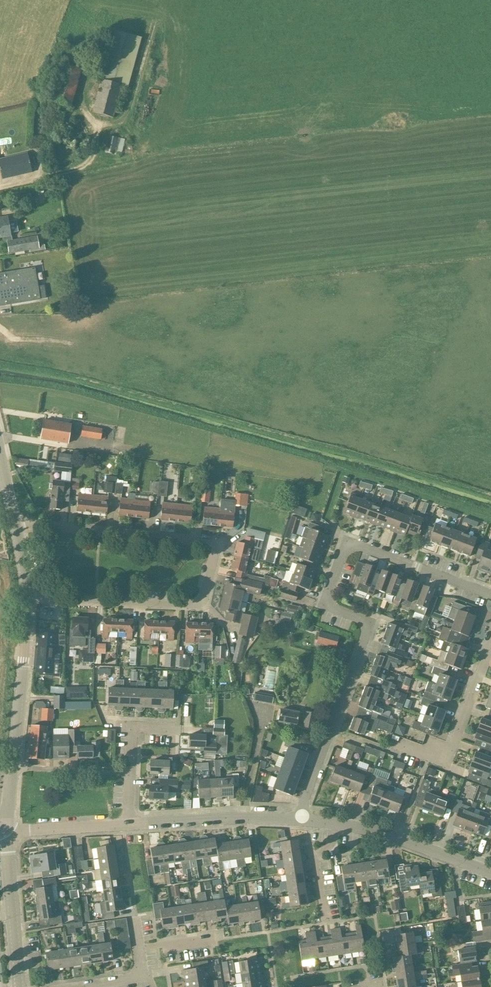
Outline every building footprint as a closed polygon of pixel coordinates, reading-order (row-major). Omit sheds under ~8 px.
[(129,87),(142,37),(115,30),(102,80),(101,79),(92,112),(113,118),(122,86),(129,87)] [(71,106),(82,69),(57,63),(47,99),(71,106)] [(121,156),(122,151),(125,139),(109,135),(105,152),(121,156)] [(32,172),(27,153),(0,159),(0,164),(3,179),(32,172)] [(10,236),(7,217),(0,218),(0,237),(10,236)] [(37,237),(7,242),(9,254),(39,249),(37,237)] [(35,268),(0,273),(0,306),(40,299),(40,297),(45,296),(43,284),(38,285),(35,268)] [(68,443),(71,424),(44,420),(41,439),(68,443)] [(101,440),(102,429),(83,426),(81,436),(101,440)] [(71,463),(72,454),(59,453),(58,461),(71,463)] [(71,473),(72,464),(56,462),(55,471),(71,473)] [(115,494),(116,483),(116,477),(106,476),(105,482),(104,481),(103,492),(115,494)] [(69,502),(71,482),(53,480),(52,493),(50,493),(49,494),(49,495),(48,496),(49,497),(49,498),(50,499),(51,500),(50,508),(61,509),(62,501),(69,502)] [(158,492),(157,496),(167,497),(168,482),(159,481),(159,482),(158,492)] [(116,483),(115,494),(122,494),(122,492),(127,492),(128,484),(116,483)] [(200,501),(201,489),(191,488),(190,500),(200,501)] [(201,489),(200,501),(209,502),(210,490),(201,489)] [(92,513),(93,495),(78,493),(76,511),(92,513)] [(249,494),(237,493),(236,503),(236,505),(248,506),(248,501),(249,494)] [(353,516),(359,499),(355,497),(356,494),(351,493),(350,495),(344,512),(353,516)] [(93,495),(92,513),(106,514),(108,497),(93,495)] [(133,517),(135,499),(120,498),(118,515),(133,517)] [(135,499),(133,517),(148,519),(150,501),(135,499)] [(362,519),(368,502),(359,499),(353,516),(362,519)] [(219,508),(217,526),(233,527),(235,503),(220,501),(219,508)] [(175,521),(177,504),(162,502),(160,520),(175,521)] [(371,522),(377,506),(368,502),(362,519),(371,522)] [(177,504),(175,521),(190,523),(192,505),(177,504)] [(292,513),(304,518),(307,510),(295,506),(292,513)] [(380,526),(386,509),(377,506),(371,522),(380,526)] [(217,526),(219,508),(204,507),(202,524),(217,526)] [(389,529),(395,512),(386,509),(380,526),(389,529)] [(398,532),(404,515),(395,512),(389,529),(398,532)] [(408,533),(414,516),(412,515),(411,518),(404,515),(398,532),(405,535),(406,532),(408,533)] [(287,531),(292,533),(297,517),(291,516),(287,531)] [(414,516),(408,533),(418,537),(420,532),(420,531),(418,530),(421,524),(422,519),(414,516)] [(445,527),(446,527),(448,522),(440,520),(437,519),(435,523),(428,541),(439,545),(445,527)] [(301,537),(304,538),(324,545),(328,535),(320,532),(322,527),(309,522),(307,527),(305,526),(301,537)] [(456,531),(446,527),(445,527),(439,545),(449,549),(456,531)] [(234,556),(248,559),(250,548),(261,551),(265,534),(247,529),(245,530),(242,543),(237,542),(234,556)] [(459,552),(466,535),(456,531),(449,549),(459,552)] [(466,535),(459,552),(469,556),(476,538),(466,535)] [(321,555),(324,545),(304,538),(302,543),(304,543),(303,548),(321,555)] [(286,553),(288,547),(283,545),(284,541),(282,540),(279,551),(286,553)] [(490,565),(490,552),(486,550),(488,543),(482,541),(481,540),(475,558),(480,560),(477,569),(488,573),(490,565)] [(319,560),(321,555),(303,548),(299,558),(304,559),(318,565),(320,560),(319,560)] [(275,551),(268,550),(265,561),(272,563),(275,551)] [(245,570),(248,559),(234,556),(230,569),(237,571),(235,577),(246,580),(262,584),(262,585),(268,586),(269,585),(270,578),(271,577),(265,575),(264,578),(247,574),(248,570),(245,570)] [(314,575),(318,565),(304,559),(302,565),(297,563),(294,573),(293,573),(311,580),(313,575),(314,575)] [(372,582),(376,570),(377,568),(376,568),(375,570),(366,566),(366,564),(361,578),(355,575),(351,588),(367,593),(369,587),(370,587),(372,582)] [(381,572),(376,570),(372,582),(370,587),(369,587),(367,593),(373,596),(375,589),(385,593),(392,574),(391,576),(382,572),(383,570),(382,570),(381,572)] [(293,573),(294,573),(288,571),(284,580),(281,589),(282,589),(292,592),(288,590),(288,589),(299,593),(302,588),(308,590),(311,580),(293,573)] [(402,593),(397,591),(402,578),(392,574),(385,593),(395,597),(393,603),(398,605),(401,599),(400,599),(402,593)] [(260,595),(262,585),(262,584),(246,580),(235,577),(234,585),(227,583),(224,597),(241,601),(243,590),(260,595)] [(277,580),(270,578),(269,585),(276,587),(277,580)] [(418,599),(413,597),(418,583),(417,585),(407,582),(408,580),(407,579),(402,593),(400,599),(401,599),(411,603),(408,609),(414,611),(416,604),(418,599)] [(416,604),(414,611),(414,612),(424,615),(419,628),(424,631),(429,617),(431,612),(437,597),(431,595),(434,590),(433,589),(432,591),(423,588),(424,586),(423,586),(418,599),(416,604)] [(298,594),(292,592),(282,589),(280,598),(295,602),(298,594)] [(238,611),(241,601),(224,597),(220,611),(227,612),(225,620),(241,623),(243,613),(244,613),(238,611)] [(456,621),(471,626),(475,616),(463,612),(465,606),(453,602),(448,618),(455,620),(456,621)] [(297,614),(299,607),(288,604),(286,607),(287,611),(297,614)] [(429,617),(440,621),(442,616),(431,612),(429,617)] [(243,613),(241,623),(238,635),(253,638),(254,632),(258,617),(243,613)] [(87,630),(88,618),(72,617),(72,629),(70,629),(69,646),(85,646),(86,638),(90,638),(90,630),(87,630)] [(117,632),(118,619),(103,619),(102,637),(108,638),(108,632),(117,632)] [(118,619),(117,632),(126,633),(126,638),(132,639),(133,620),(118,619)] [(159,634),(159,621),(144,620),(143,639),(149,639),(150,634),(159,634)] [(441,632),(441,633),(454,638),(456,632),(468,636),(468,635),(471,636),(473,629),(470,628),(471,626),(456,621),(455,620),(453,624),(449,623),(446,628),(443,627),(441,632)] [(159,621),(159,634),(168,634),(168,640),(174,640),(174,622),(159,621)] [(199,636),(199,623),(186,622),(185,642),(194,642),(194,636),(199,636)] [(199,623),(199,636),(203,637),(203,643),(212,643),(213,624),(199,623)] [(388,623),(384,633),(399,638),(401,635),(409,638),(411,632),(415,634),(417,628),(405,624),(403,629),(388,623)] [(336,648),(339,636),(320,631),(316,643),(336,648)] [(56,634),(40,633),(36,672),(52,673),(53,663),(59,663),(60,653),(54,653),(56,634)] [(395,649),(393,654),(406,659),(408,653),(404,651),(406,646),(398,643),(399,639),(399,638),(384,633),(380,643),(395,649)] [(440,650),(448,653),(464,659),(465,656),(467,657),(469,652),(467,651),(468,649),(457,645),(459,640),(454,638),(441,633),(439,640),(444,642),(440,650)] [(239,664),(245,639),(238,637),(232,662),(239,664)] [(96,644),(96,653),(101,653),(105,653),(105,644),(96,644)] [(225,658),(226,646),(215,646),(215,658),(225,658)] [(94,663),(94,650),(82,649),(82,662),(94,663)] [(434,666),(447,671),(449,665),(460,669),(464,659),(448,653),(440,650),(437,660),(432,658),(430,664),(434,666)] [(372,664),(388,670),(389,665),(398,669),(400,664),(404,665),(406,659),(393,654),(387,652),(384,657),(376,654),(372,664)] [(165,667),(176,667),(177,655),(166,654),(165,667)] [(384,680),(382,686),(395,690),(397,685),(392,683),(395,678),(386,675),(388,670),(372,664),(369,675),(371,676),(384,680)] [(439,677),(436,684),(453,690),(457,680),(445,676),(447,671),(434,666),(431,674),(439,677)] [(118,711),(120,680),(118,680),(118,675),(114,675),(114,680),(115,680),(115,688),(108,688),(107,706),(114,706),(114,708),(116,710),(116,711),(118,711)] [(411,679),(405,677),(402,684),(408,686),(411,679)] [(129,707),(130,689),(123,688),(124,680),(120,680),(118,711),(121,711),(121,710),(123,709),(123,706),(129,707)] [(140,712),(141,681),(137,681),(136,689),(130,689),(129,707),(135,707),(135,709),(137,711),(140,712)] [(151,708),(151,690),(145,689),(145,681),(141,681),(140,712),(142,712),(142,711),(144,709),(144,707),(151,708)] [(161,713),(163,682),(158,682),(158,690),(151,690),(151,708),(157,708),(157,710),(159,712),(159,713),(161,713)] [(163,682),(161,713),(164,713),(164,712),(166,710),(166,708),(172,709),(173,691),(166,690),(167,682),(163,682)] [(425,690),(423,697),(436,702),(438,696),(449,701),(453,690),(436,684),(428,682),(425,690)] [(364,685),(361,696),(376,701),(377,697),(386,701),(388,694),(393,696),(395,691),(395,690),(382,686),(380,691),(364,685)] [(86,687),(66,688),(66,698),(86,697),(86,687)] [(255,692),(254,700),(263,702),(264,694),(255,692)] [(68,702),(64,702),(64,695),(54,695),(53,709),(68,709),(68,702)] [(372,711),(370,717),(387,724),(389,718),(381,715),(383,709),(375,706),(376,701),(361,696),(357,706),(372,711)] [(427,707),(425,715),(442,721),(445,711),(434,707),(436,702),(423,697),(422,698),(419,697),(416,703),(427,707)] [(52,721),(53,709),(45,708),(42,708),(41,721),(52,721)] [(305,714),(299,713),(281,709),(278,721),(289,723),(288,725),(294,726),(294,724),(297,725),(298,720),(304,721),(303,727),(313,729),(316,713),(306,711),(305,714)] [(442,721),(425,715),(424,715),(421,724),(421,725),(413,723),(411,728),(423,732),(436,737),(438,732),(442,721)] [(387,724),(370,717),(368,722),(355,718),(353,717),(348,730),(364,735),(365,731),(373,734),(375,729),(391,735),(394,726),(387,724)] [(481,718),(481,719),(483,719),(479,729),(477,728),(490,733),(490,722),(481,718)] [(214,720),(213,728),(224,729),(224,721),(214,720)] [(396,725),(395,733),(403,735),(404,726),(396,725)] [(30,742),(46,743),(47,727),(31,726),(30,742)] [(106,742),(115,742),(115,728),(107,728),(106,742)] [(484,749),(490,751),(490,733),(477,728),(477,729),(479,729),(475,739),(474,738),(473,739),(476,739),(486,743),(484,749)] [(68,735),(69,753),(77,753),(77,758),(93,758),(93,757),(100,757),(99,742),(91,742),(91,746),(80,746),(80,729),(68,730),(67,735),(68,735)] [(189,734),(189,747),(205,748),(205,754),(215,755),(216,755),(216,754),(226,754),(227,736),(224,736),(219,736),(213,735),(202,735),(189,734)] [(69,758),(69,753),(68,735),(67,735),(53,735),(53,759),(69,758)] [(284,758),(304,765),(304,764),(304,763),(305,760),(305,761),(306,760),(305,759),(307,754),(298,750),(301,743),(287,738),(284,745),(288,747),(284,758)] [(45,747),(46,743),(30,742),(28,758),(50,760),(50,747),(45,747)] [(356,746),(344,742),(342,748),(348,750),(345,758),(348,760),(349,760),(353,751),(354,752),(356,746)] [(366,745),(365,745),(364,746),(364,749),(362,752),(369,754),(371,747),(366,745)] [(268,751),(261,749),(260,756),(266,758),(268,751)] [(472,762),(482,766),(490,769),(490,768),(490,766),(490,751),(484,749),(489,751),(488,756),(475,751),(475,752),(477,753),(474,762),(472,762)] [(159,779),(168,779),(168,775),(168,774),(175,775),(176,759),(168,758),(168,757),(158,757),(158,761),(150,760),(150,764),(149,764),(148,765),(147,769),(148,770),(150,770),(150,774),(159,774),(159,779)] [(190,767),(190,766),(192,761),(185,758),(183,763),(190,767)] [(303,766),(304,765),(284,758),(281,766),(281,768),(300,775),(302,770),(302,769),(303,766)] [(349,760),(348,760),(345,769),(339,785),(346,787),(345,789),(348,791),(349,788),(355,772),(349,770),(353,761),(349,760)] [(358,761),(356,766),(365,769),(367,764),(358,761)] [(194,762),(194,772),(207,772),(208,762),(194,762)] [(472,762),(471,762),(473,763),(472,766),(470,773),(468,772),(468,773),(481,777),(479,783),(490,787),(490,786),(490,780),(486,778),(490,769),(482,766),(472,762)] [(345,769),(335,765),(330,781),(339,785),(345,769)] [(363,780),(370,783),(372,775),(374,772),(374,770),(368,767),(366,772),(357,768),(355,772),(349,788),(359,792),(363,780)] [(277,778),(296,785),(297,784),(296,784),(297,781),(298,781),(298,780),(300,775),(281,768),(277,778)] [(436,771),(428,768),(426,774),(434,776),(436,771)] [(378,805),(384,789),(386,782),(387,780),(389,775),(374,770),(374,772),(372,775),(370,783),(367,788),(372,790),(368,802),(378,805)] [(222,797),(228,796),(228,800),(233,799),(233,796),(233,787),(239,787),(238,774),(226,774),(227,778),(221,779),(222,797)] [(210,797),(209,779),(209,775),(194,776),(193,798),(199,798),(205,798),(206,801),(211,801),(210,797)] [(168,779),(159,779),(151,778),(150,785),(149,785),(148,799),(167,800),(168,791),(176,792),(177,780),(168,779)] [(296,786),(296,785),(277,778),(274,787),(273,788),(279,790),(279,791),(286,794),(286,793),(292,795),(294,790),(295,790),(295,789),(294,789),(295,786),(296,786)] [(222,800),(222,797),(221,779),(209,779),(210,797),(217,797),(217,800),(222,800)] [(431,812),(439,792),(428,788),(431,782),(423,779),(413,805),(421,808),(420,808),(431,812)] [(391,782),(388,780),(387,780),(386,782),(384,789),(378,805),(384,808),(383,810),(387,811),(388,809),(387,809),(393,793),(396,787),(390,785),(391,782)] [(190,790),(191,781),(181,781),(180,790),(190,790)] [(261,787),(258,786),(256,785),(252,802),(267,802),(269,794),(261,792),(262,787),(261,787)] [(486,795),(489,789),(481,786),(479,792),(486,795)] [(387,809),(388,809),(397,813),(401,804),(402,804),(403,800),(408,802),(412,789),(406,787),(403,797),(393,793),(387,809)] [(439,792),(431,812),(442,816),(446,804),(452,807),(456,795),(450,793),(448,796),(439,792)] [(471,807),(461,804),(462,801),(456,799),(452,812),(457,813),(453,825),(463,829),(469,812),(471,807)] [(473,832),(479,815),(474,813),(477,803),(473,801),(471,807),(469,812),(463,829),(462,830),(472,834),(473,832)] [(490,812),(490,814),(480,811),(479,815),(473,832),(483,836),(487,825),(490,826),(490,812)] [(204,867),(208,866),(203,835),(201,836),(199,838),(199,841),(193,842),(196,859),(202,858),(204,867)] [(218,856),(215,840),(215,838),(208,839),(207,837),(206,836),(205,835),(203,835),(208,866),(212,865),(210,857),(218,856)] [(237,837),(241,867),(245,866),(244,858),(251,857),(248,839),(241,841),(241,838),(239,836),(237,837)] [(70,847),(69,837),(61,837),(62,848),(70,847)] [(237,867),(241,867),(237,837),(234,837),(233,839),(233,842),(227,843),(229,860),(236,859),(237,867)] [(282,853),(302,850),(301,845),(299,846),(298,839),(282,842),(282,837),(272,838),(274,848),(281,847),(282,853)] [(187,874),(187,871),(182,839),(179,839),(179,840),(178,842),(178,844),(172,845),(174,862),(181,861),(183,874),(187,874)] [(196,859),(193,842),(187,843),(186,841),(184,839),(182,839),(187,871),(187,869),(190,869),(189,860),(196,859)] [(98,858),(115,856),(113,845),(111,845),(111,840),(100,842),(101,847),(96,848),(98,858)] [(229,860),(227,843),(220,844),(220,841),(218,840),(215,840),(218,856),(220,870),(224,869),(223,861),(229,860)] [(161,873),(165,873),(160,842),(158,842),(158,843),(156,845),(157,847),(150,848),(152,859),(145,860),(148,876),(155,874),(154,866),(159,865),(161,873)] [(174,862),(172,845),(165,846),(165,844),(163,842),(160,842),(165,873),(169,872),(168,863),(174,862)] [(76,862),(81,861),(83,860),(81,846),(74,847),(76,862)] [(276,865),(301,861),(300,855),(302,855),(302,850),(282,853),(274,854),(275,861),(271,861),(271,866),(276,865)] [(55,865),(54,862),(53,853),(30,856),(32,872),(52,870),(53,876),(67,874),(65,863),(55,865)] [(100,869),(117,867),(115,856),(98,858),(100,869)] [(377,879),(378,879),(384,878),(385,884),(388,883),(389,886),(396,885),(393,869),(388,870),(386,856),(381,857),(381,860),(375,861),(377,879)] [(375,861),(375,858),(370,859),(370,862),(364,863),(363,863),(366,881),(366,880),(367,888),(379,886),(378,879),(377,879),(375,861)] [(363,863),(364,863),(363,860),(358,861),(358,864),(353,865),(352,865),(355,882),(361,881),(362,889),(367,888),(366,880),(366,881),(363,863)] [(285,874),(305,871),(305,867),(302,867),(301,861),(276,865),(277,869),(284,868),(285,874)] [(352,865),(353,865),(352,862),(347,863),(347,865),(341,866),(342,876),(336,877),(338,892),(356,889),(355,882),(352,865)] [(420,885),(418,874),(417,866),(411,867),(411,865),(404,866),(405,876),(399,877),(401,892),(410,891),(410,886),(419,885),(420,885)] [(101,880),(118,877),(117,867),(100,869),(94,870),(95,881),(101,880)] [(433,882),(431,869),(423,870),(424,873),(418,874),(420,885),(419,885),(421,895),(423,894),(428,893),(428,894),(432,893),(432,898),(442,896),(439,881),(433,882)] [(279,886),(304,882),(303,876),(306,876),(305,871),(285,874),(286,881),(279,882),(279,886)] [(77,884),(82,883),(88,882),(87,874),(76,876),(77,884)] [(103,891),(120,888),(118,877),(101,880),(95,881),(97,892),(103,891)] [(53,902),(59,901),(56,886),(55,878),(43,880),(44,888),(36,889),(38,904),(53,902)] [(288,896),(308,893),(308,888),(305,888),(304,882),(279,886),(280,890),(287,889),(288,896)] [(172,894),(180,893),(179,885),(171,886),(172,894)] [(104,901),(122,899),(120,888),(103,891),(104,901)] [(70,898),(78,896),(77,889),(69,890),(70,898)] [(199,922),(206,921),(201,892),(197,893),(198,904),(192,905),(195,925),(199,924),(199,922)] [(217,922),(214,902),(207,903),(205,892),(201,892),(206,921),(212,920),(212,922),(217,922)] [(227,917),(225,907),(224,900),(223,892),(219,893),(220,901),(214,902),(217,922),(221,921),(221,918),(227,917)] [(308,893),(288,896),(289,902),(282,904),(282,908),(290,907),(308,904),(307,898),(309,897),(308,893)] [(250,921),(249,921),(250,924),(255,923),(254,920),(261,919),(258,902),(257,894),(252,895),(253,902),(247,903),(250,921)] [(250,921),(247,903),(246,896),(242,897),(243,904),(236,905),(239,923),(239,925),(244,924),(243,922),(249,921),(250,921)] [(346,909),(344,897),(338,898),(340,910),(346,909)] [(195,925),(192,905),(185,906),(184,898),(180,899),(184,924),(190,923),(190,926),(195,925)] [(236,905),(235,898),(231,898),(232,906),(225,907),(227,917),(228,924),(228,927),(233,926),(233,923),(239,923),(236,905)] [(102,919),(114,918),(113,911),(123,910),(122,899),(104,901),(100,902),(102,919)] [(178,925),(184,924),(180,899),(176,900),(177,907),(171,908),(174,928),(178,927),(178,925)] [(53,902),(38,904),(40,919),(48,918),(49,925),(62,923),(61,916),(59,901),(53,902)] [(490,919),(490,906),(489,906),(488,902),(478,904),(479,908),(480,921),(490,919)] [(163,903),(153,904),(155,918),(161,917),(162,927),(169,926),(169,929),(174,928),(171,908),(164,909),(163,903)] [(459,924),(467,923),(464,905),(457,907),(459,924)] [(399,913),(400,921),(408,920),(407,912),(399,913)] [(480,921),(482,931),(472,932),(473,942),(490,939),(490,919),(480,921)] [(348,934),(351,953),(364,951),(360,925),(355,926),(356,932),(348,934)] [(351,953),(348,934),(341,935),(340,928),(335,929),(339,955),(351,953)] [(326,956),(339,955),(335,929),(330,929),(331,936),(324,937),(326,956)] [(415,942),(418,942),(419,942),(418,936),(421,935),(420,931),(395,935),(396,941),(394,942),(395,946),(415,943),(415,942)] [(98,933),(99,944),(102,962),(113,960),(110,943),(105,944),(103,932),(98,933)] [(301,960),(314,958),(310,932),(305,933),(306,940),(298,941),(301,960)] [(326,956),(324,937),(316,939),(315,932),(310,932),(314,958),(326,956)] [(417,954),(423,953),(423,949),(416,950),(415,944),(418,944),(418,942),(415,942),(415,943),(395,946),(395,951),(398,950),(398,957),(417,954)] [(460,964),(471,962),(476,961),(474,947),(466,948),(465,943),(452,945),(458,950),(460,964)] [(91,963),(102,962),(99,944),(89,946),(91,963)] [(80,965),(91,963),(89,946),(78,948),(80,965)] [(70,967),(80,965),(78,948),(67,949),(70,967)] [(59,968),(70,967),(67,949),(56,951),(59,968)] [(48,970),(59,968),(56,951),(45,953),(48,970)] [(418,958),(417,954),(398,957),(393,957),(394,964),(391,964),(392,969),(412,965),(411,959),(418,958)] [(240,973),(257,970),(256,964),(261,963),(260,959),(239,962),(240,973)] [(187,981),(204,978),(203,968),(208,967),(207,960),(192,962),(193,969),(181,970),(182,975),(186,974),(187,981)] [(461,981),(479,979),(477,966),(472,967),(471,962),(460,964),(452,965),(453,976),(460,975),(461,981)] [(396,979),(421,975),(427,974),(426,970),(413,972),(412,965),(392,969),(393,973),(395,973),(396,979)] [(242,983),(263,980),(263,975),(258,976),(257,970),(240,973),(242,983)] [(415,986),(414,980),(422,979),(421,975),(396,979),(397,985),(395,986),(414,986),(415,986)] [(204,978),(187,981),(188,986),(184,986),(206,986),(204,978)] [(461,981),(462,986),(480,986),(479,979),(461,981)]
